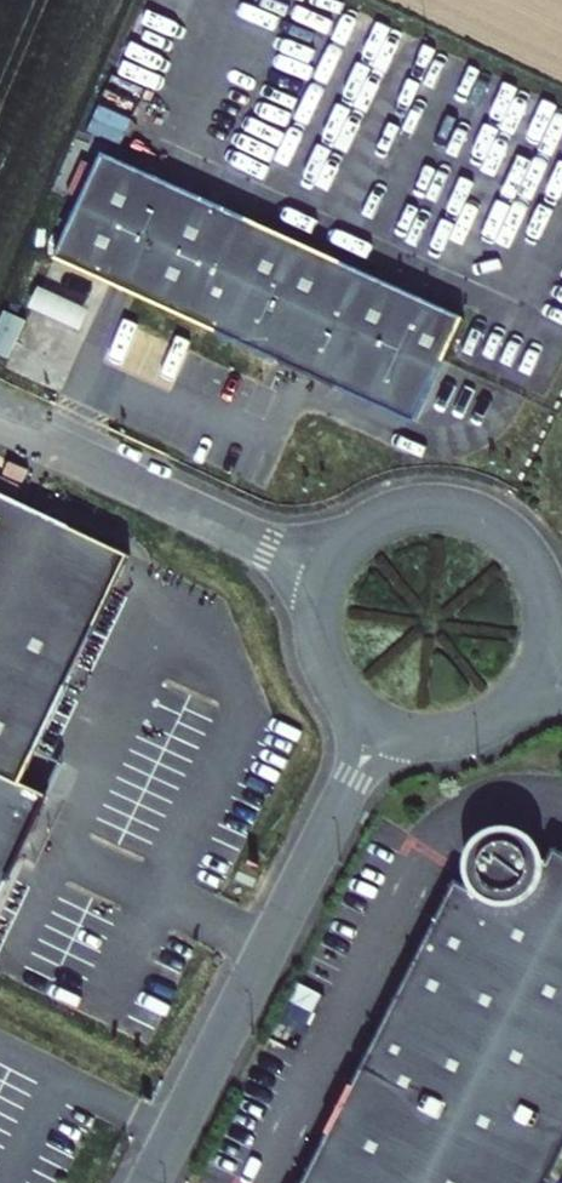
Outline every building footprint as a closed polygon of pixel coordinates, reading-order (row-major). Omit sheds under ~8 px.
[(117,147),(66,258),(429,422),(479,312),(117,147)] [(55,794),(28,781),(136,553),(0,489),(0,910),(55,794)] [(561,1153),(561,853),(553,848),(546,862),(544,860),(543,856),(541,850),(534,839),(525,832),(517,829),(506,827),(493,829),(485,832),(477,839),(469,850),(466,858),(466,875),(469,883),(470,884),(469,887),(456,880),(302,1182),(547,1182),(561,1153)]
